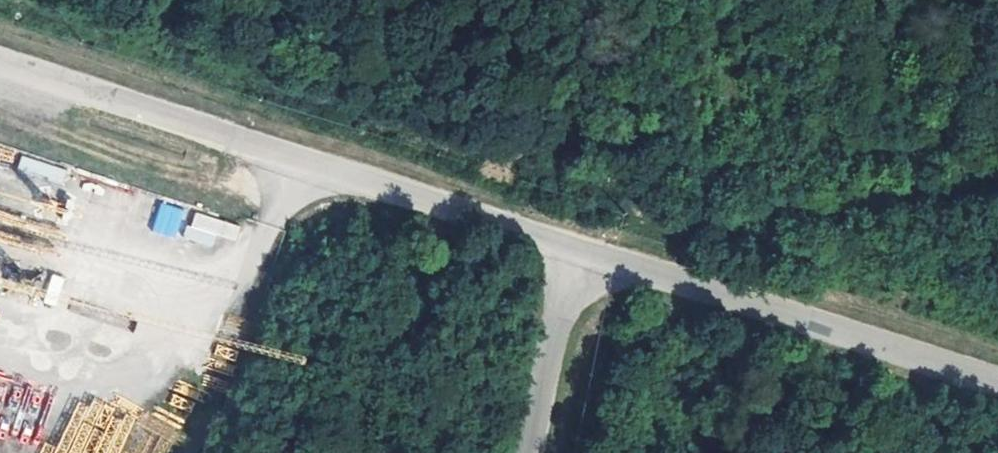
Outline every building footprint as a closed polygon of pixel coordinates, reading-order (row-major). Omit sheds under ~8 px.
[(19,157),(16,174),(62,183),(66,166),(19,157)] [(160,201),(151,230),(177,237),(186,209),(160,201)] [(235,241),(240,225),(193,210),(184,238),(213,247),(217,236),(235,241)] [(50,274),(43,303),(57,306),(64,277),(50,274)]
